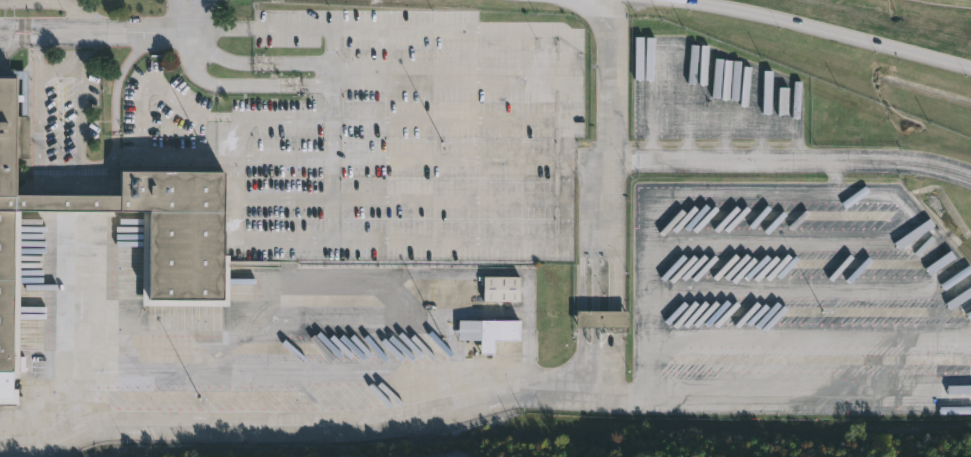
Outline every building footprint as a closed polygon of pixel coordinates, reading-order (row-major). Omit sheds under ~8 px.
[(16,373),(0,373),(0,80),(18,80),(17,191),(120,192),(120,174),(221,175),(220,316),(148,315),(149,212),(17,211),(16,373)] [(521,278),(520,303),(484,302),(485,277),(521,278)] [(626,313),(576,313),(576,329),(626,329),(626,313)] [(521,323),(521,342),(495,341),(495,355),(481,355),(482,341),(459,341),(460,321),(521,323)]
